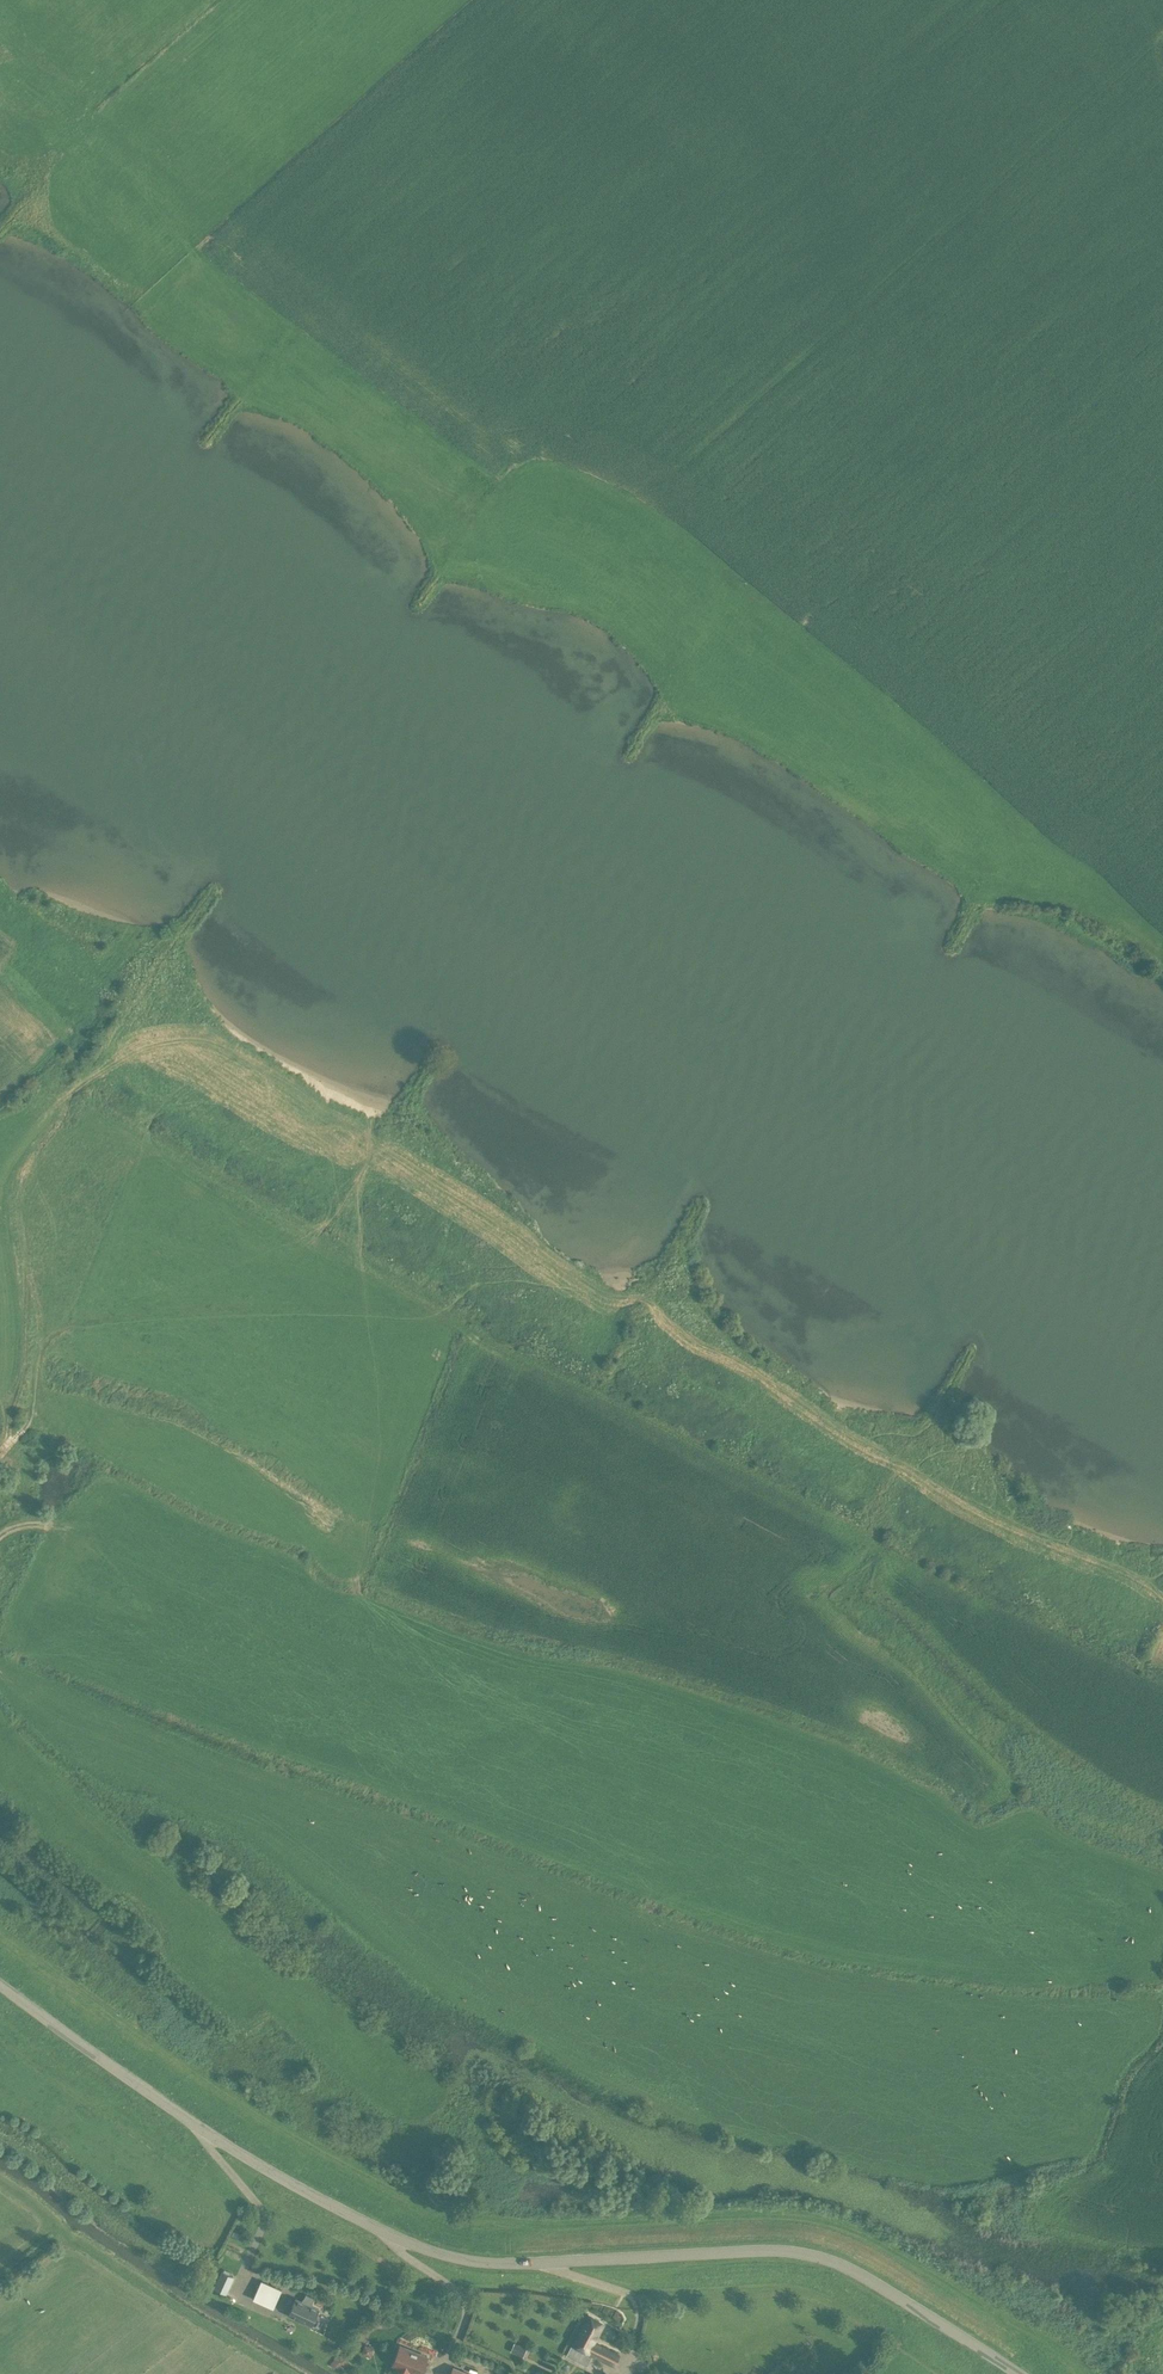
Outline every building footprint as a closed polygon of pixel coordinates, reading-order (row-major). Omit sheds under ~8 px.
[(234,2276),(221,2271),(214,2287),(227,2293),(234,2276)] [(261,2280),(253,2298),(273,2308),(281,2290),(261,2280)] [(296,2298),(288,2314),(311,2325),(319,2309),(311,2305),(314,2297),(306,2293),(302,2301),(296,2298)] [(572,2342),(566,2354),(586,2365),(592,2354),(589,2352),(595,2342),(604,2323),(588,2314),(572,2342)] [(367,2342),(362,2351),(371,2355),(375,2346),(367,2342)] [(595,2342),(589,2352),(592,2354),(614,2366),(619,2354),(601,2345),(595,2342)] [(393,2364),(397,2366),(395,2371),(402,2373),(409,2373),(411,2371),(418,2373),(420,2373),(427,2356),(400,2345),(393,2364)] [(512,2350),(511,2353),(518,2356),(523,2358),(527,2350),(515,2345),(512,2350)]
